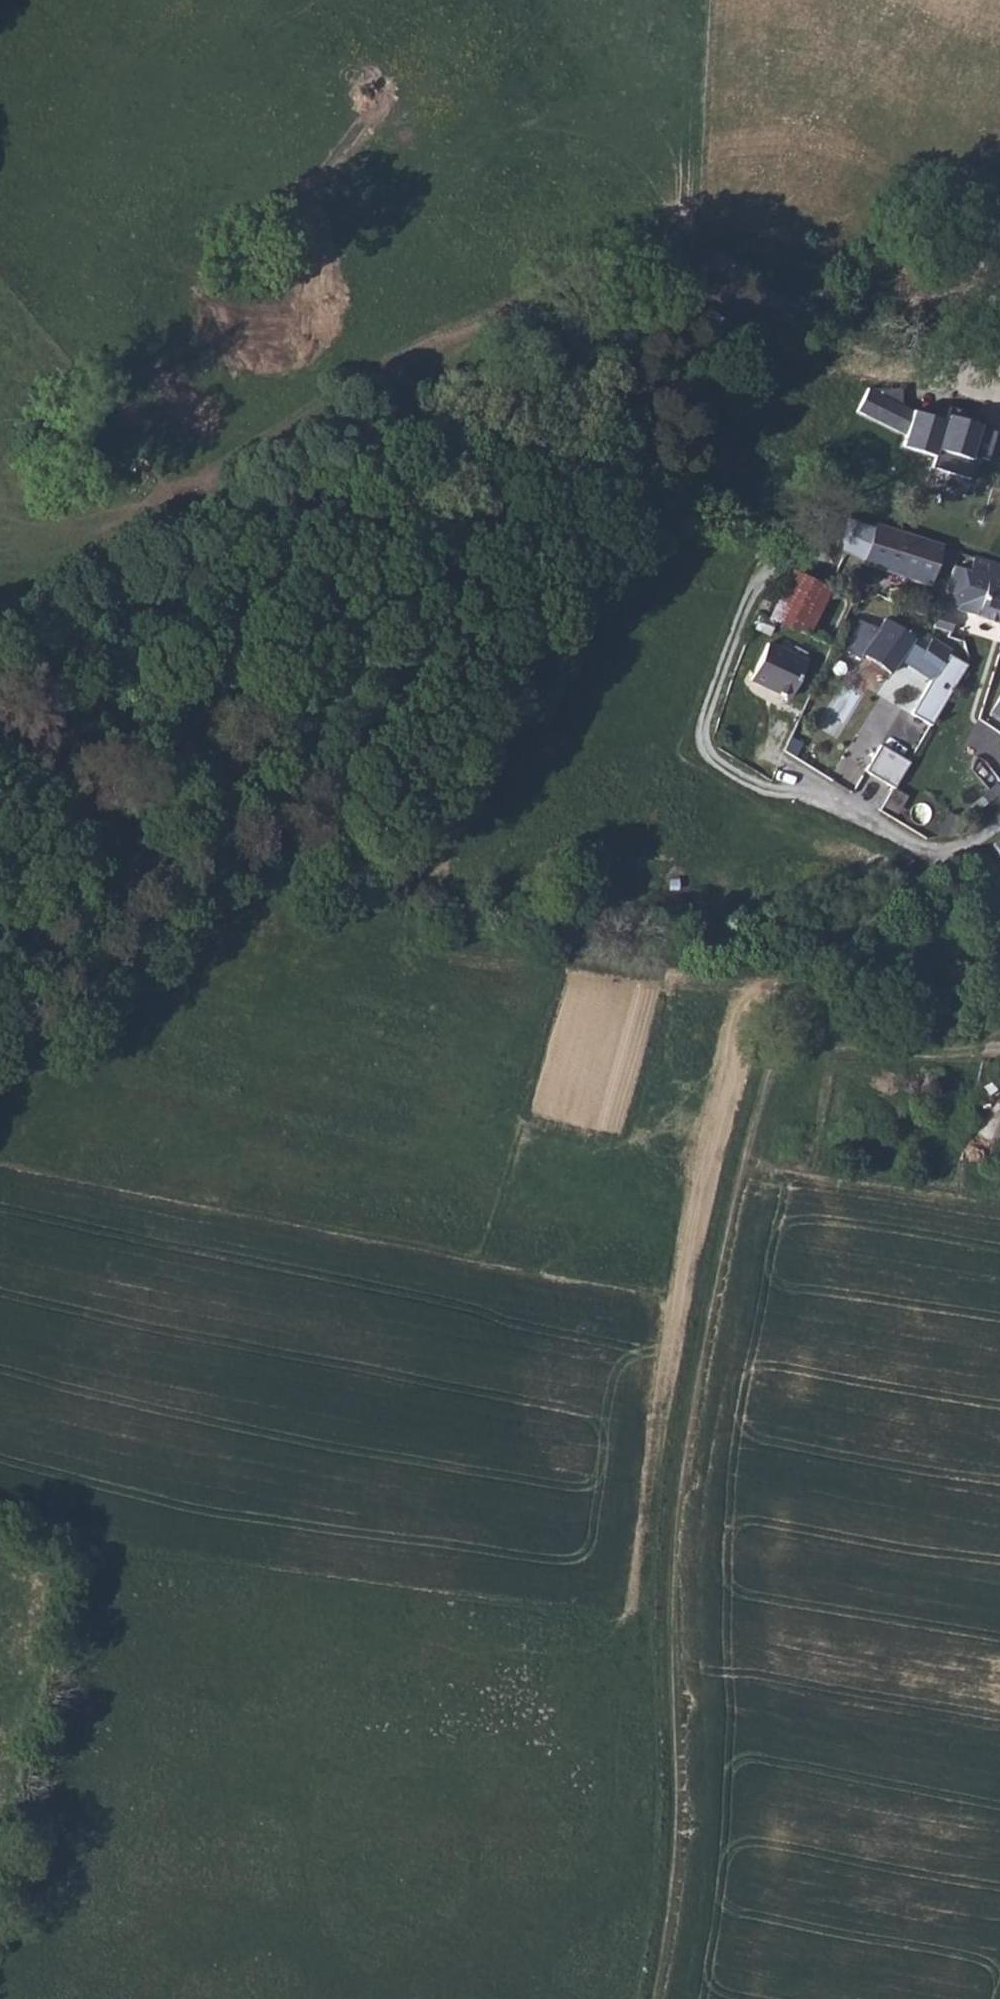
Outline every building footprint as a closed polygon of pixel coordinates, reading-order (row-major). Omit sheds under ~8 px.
[(950,416),(864,382),(851,415),(902,436),(902,446),(936,459),(950,416)] [(997,430),(950,416),(936,459),(934,468),(980,483),(997,430)] [(942,547),(876,527),(864,562),(930,583),(942,547)] [(991,562),(984,584),(969,579),(958,610),(999,623),(999,565),(991,562)] [(826,587),(793,571),(772,614),(806,632),(826,587)] [(917,708),(937,720),(968,663),(950,654),(952,651),(933,639),(930,643),(915,634),(913,638),(885,621),(879,632),(860,621),(843,649),(858,658),(861,652),(890,670),(899,655),(936,674),(917,708)] [(813,661),(773,644),(757,680),(797,698),(813,661)] [(988,711),(999,719),(999,695),(988,711)] [(902,784),(916,757),(887,741),(872,768),(902,784)] [(988,853),(999,865),(999,843),(988,853)]
